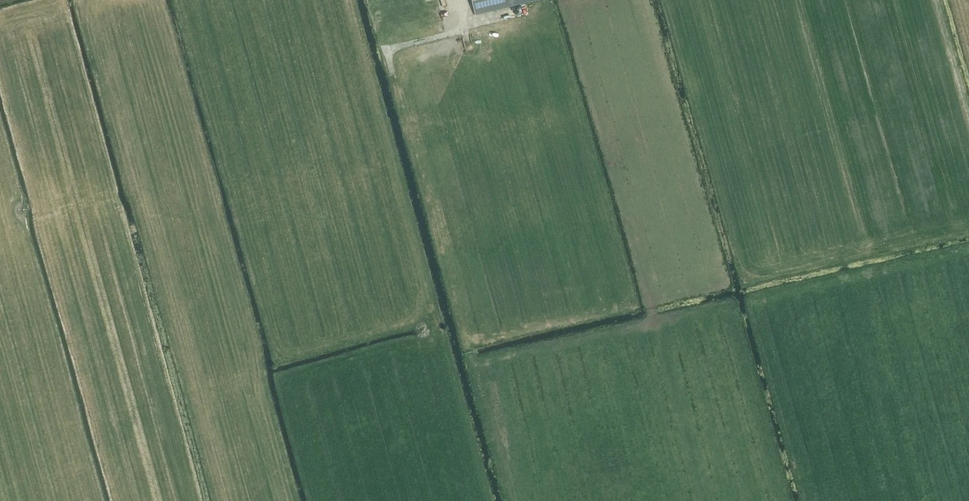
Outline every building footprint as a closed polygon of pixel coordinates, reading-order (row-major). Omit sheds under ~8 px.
[(474,14),(534,0),(471,0),(474,14)]
